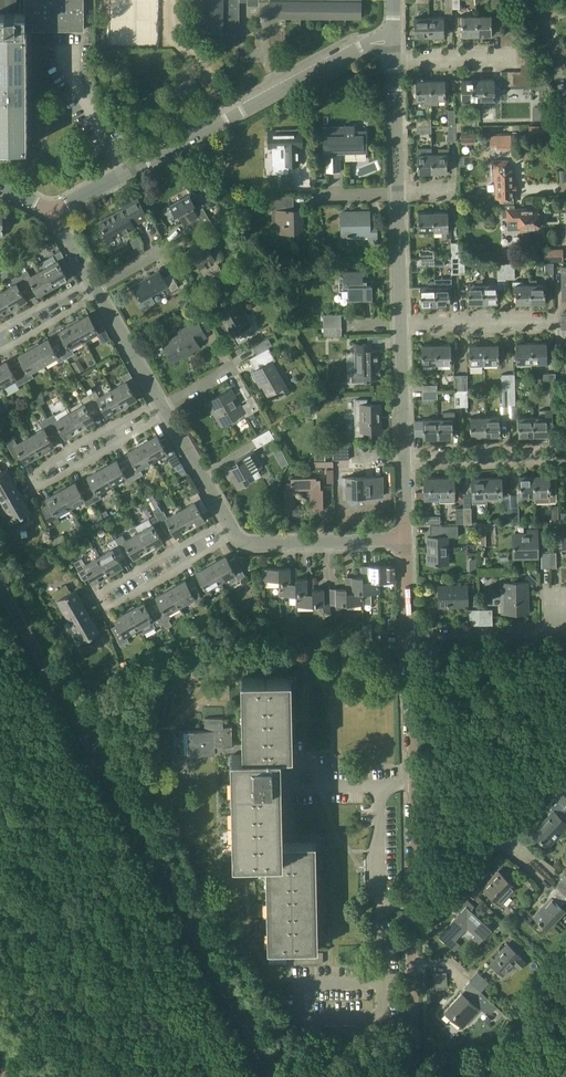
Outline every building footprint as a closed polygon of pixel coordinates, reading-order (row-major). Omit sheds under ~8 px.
[(1,147),(1,151),(12,150),(12,147),(26,147),(25,45),(25,21),(32,21),(32,29),(54,29),(83,29),(84,29),(83,0),(0,0),(0,147),(1,147)] [(199,30),(220,30),(220,32),(222,32),(222,44),(239,44),(240,1),(248,1),(248,5),(259,5),(259,1),(269,1),(269,17),(284,17),(284,24),(286,24),(286,17),(299,17),(299,24),(301,24),(301,17),(329,18),(329,24),(330,24),(331,18),(344,18),(344,25),(346,25),(346,18),(361,18),(361,0),(200,0),(199,30)] [(445,9),(445,17),(447,17),(447,19),(453,19),(453,8),(452,8),(452,0),(445,0),(445,9)] [(462,36),(477,35),(477,15),(458,16),(458,25),(461,25),(462,36)] [(477,15),(477,35),(492,35),(491,15),(477,15)] [(415,37),(429,36),(429,17),(414,17),(415,37)] [(443,17),(429,17),(429,36),(444,36),(443,17)] [(534,70),(521,71),(514,71),(515,85),(535,84),(534,70)] [(463,100),(479,100),(478,79),(462,80),(463,100)] [(478,79),(479,100),(494,99),(493,79),(478,79)] [(419,81),(412,81),(413,92),(416,93),(416,100),(417,100),(417,101),(424,101),(425,105),(431,105),(430,80),(419,81)] [(437,105),(437,99),(446,99),(446,92),(449,92),(448,80),(442,80),(430,80),(431,105),(437,105)] [(537,106),(537,119),(549,119),(548,106),(537,106)] [(132,126),(128,119),(122,123),(126,130),(132,126)] [(552,126),(530,124),(529,133),(551,134),(552,126)] [(323,127),(324,154),(326,154),(327,171),(340,171),(339,153),(366,152),(366,130),(355,130),(355,125),(345,125),(345,126),(323,127)] [(269,131),(269,146),(286,146),(286,165),(299,164),(299,151),(298,151),(298,145),(301,145),(301,147),(302,147),(302,130),(269,131)] [(461,144),(475,143),(475,134),(461,134),(461,144)] [(438,148),(438,153),(432,153),(433,172),(447,172),(447,160),(449,160),(449,147),(438,148)] [(417,148),(417,154),(417,173),(433,172),(432,153),(432,148),(417,148)] [(508,160),(494,161),(492,161),(493,168),(494,168),(494,171),(493,171),(493,181),(495,181),(496,197),(502,197),(503,202),(514,202),(513,170),(508,170),(508,168),(508,160)] [(313,175),(317,175),(322,175),(322,163),(315,164),(313,164),(313,175)] [(210,211),(207,213),(203,206),(196,210),(193,205),(195,204),(189,193),(169,205),(175,215),(178,214),(188,233),(204,224),(203,224),(210,220),(210,219),(214,217),(210,211)] [(130,218),(134,216),(137,222),(147,216),(137,195),(129,200),(121,204),(124,209),(99,222),(109,241),(135,227),(130,218)] [(290,196),(293,196),(293,195),(271,196),(272,210),(276,209),(276,233),(276,234),(305,233),(304,233),(303,209),(304,209),(304,208),(294,209),(290,209),(290,196)] [(502,217),(508,217),(508,220),(519,220),(519,231),(527,231),(527,226),(538,226),(538,225),(540,224),(540,217),(537,217),(537,209),(521,209),(521,208),(515,209),(515,204),(503,205),(503,209),(502,209),(502,217)] [(369,211),(341,212),(342,235),(369,235),(369,242),(377,242),(376,226),(369,226),(369,211)] [(419,231),(434,231),(433,212),(418,212),(419,231)] [(433,212),(434,231),(442,231),(442,237),(451,237),(451,226),(448,225),(448,212),(433,212)] [(487,223),(494,223),(494,215),(486,215),(487,223)] [(222,270),(204,239),(188,248),(206,280),(222,270)] [(237,242),(235,239),(227,243),(229,247),(237,242)] [(476,247),(471,247),(470,249),(470,254),(473,257),(478,257),(480,256),(480,250),(476,247)] [(544,261),(563,261),(563,248),(544,248),(544,261)] [(40,262),(44,268),(53,286),(68,277),(65,272),(71,268),(61,250),(40,262)] [(554,273),(553,262),(544,262),(544,273),(554,273)] [(506,263),(497,263),(497,279),(506,279),(506,263)] [(515,263),(506,263),(506,279),(515,279),(515,263)] [(38,294),(53,286),(44,268),(30,276),(27,269),(26,270),(25,267),(17,271),(19,274),(30,292),(35,289),(38,294)] [(133,286),(141,300),(138,302),(143,309),(155,302),(151,295),(168,286),(171,291),(178,286),(171,273),(164,277),(159,270),(133,286)] [(339,290),(348,290),(348,301),(372,301),(372,284),(373,284),(373,280),(362,280),(362,271),(343,271),(343,276),(339,276),(339,281),(339,290)] [(15,284),(2,291),(12,308),(26,300),(24,295),(30,292),(19,274),(12,278),(15,284)] [(468,303),(483,303),(482,284),(482,278),(476,279),(476,284),(467,284),(468,303)] [(420,305),(435,305),(435,281),(429,281),(429,286),(420,286),(412,286),(412,295),(420,295),(420,305)] [(440,281),(435,281),(435,305),(450,305),(450,286),(440,286),(440,281)] [(515,303),(531,303),(531,284),(523,284),(523,281),(512,281),(513,293),(515,293),(515,303)] [(498,302),(497,289),(497,284),(482,284),(483,303),(498,302)] [(545,284),(531,284),(531,303),(545,303),(545,284)] [(12,308),(2,291),(0,292),(0,315),(12,308)] [(199,303),(194,296),(178,304),(183,312),(199,303)] [(231,335),(252,323),(239,302),(219,314),(231,335)] [(197,314),(201,320),(207,316),(204,310),(197,314)] [(97,332),(100,338),(108,334),(98,316),(97,314),(91,318),(88,314),(75,322),(84,339),(97,332)] [(324,327),(341,326),(341,314),(323,314),(324,327)] [(162,344),(172,362),(173,362),(185,356),(186,358),(193,353),(192,352),(200,347),(197,341),(206,336),(197,320),(178,331),(180,334),(162,344)] [(57,339),(67,357),(75,353),(71,347),(84,339),(75,322),(59,331),(62,336),(57,339)] [(342,336),(341,326),(324,327),(324,336),(342,336)] [(266,348),(269,347),(272,345),(268,337),(262,341),(266,348)] [(59,362),(67,357),(57,339),(51,343),(48,338),(34,346),(44,363),(56,357),(59,362)] [(262,341),(252,346),(257,354),(266,348),(262,341)] [(372,342),(354,343),(354,352),(355,352),(356,373),(362,373),(362,381),(361,381),(361,382),(373,381),(372,381),(372,378),(381,378),(381,377),(380,377),(380,374),(381,374),(380,369),(379,358),(378,358),(378,355),(379,355),(379,350),(380,350),(380,349),(373,349),(372,342)] [(516,363),(532,362),(531,342),(516,343),(516,363)] [(546,342),(531,342),(532,362),(546,362),(546,342)] [(421,364),(437,363),(436,344),(421,345),(421,364)] [(451,344),(436,344),(437,363),(451,363),(451,362),(454,363),(454,354),(451,353),(451,344)] [(499,344),(484,345),(484,363),(499,363),(499,344)] [(469,364),(484,363),(484,345),(469,345),(469,364)] [(16,362),(26,381),(34,377),(31,371),(44,363),(34,346),(19,355),(21,359),(16,362)] [(290,392),(273,361),(275,359),(269,347),(266,348),(257,354),(249,358),(256,369),(252,372),(256,379),(258,378),(268,395),(276,390),(280,397),(290,392)] [(72,363),(78,372),(85,369),(79,359),(72,363)] [(26,381),(16,362),(9,366),(6,361),(0,364),(0,382),(2,386),(14,379),(18,385),(26,381)] [(125,382),(112,389),(122,406),(136,398),(133,392),(139,389),(129,371),(121,375),(125,382)] [(549,388),(556,388),(556,384),(561,384),(561,378),(556,378),(556,372),(548,373),(549,388)] [(256,416),(253,412),(260,408),(252,395),(251,395),(245,384),(239,388),(246,398),(247,401),(240,405),(231,389),(208,402),(221,425),(230,420),(232,424),(247,415),(250,420),(256,416)] [(122,406),(112,389),(99,396),(96,390),(88,394),(98,412),(104,409),(107,415),(122,406)] [(92,416),(98,412),(88,394),(80,399),(81,401),(69,408),(81,428),(95,420),(92,416)] [(381,403),(368,403),(368,398),(354,398),(355,436),(364,436),(364,431),(381,431),(381,403)] [(55,413),(47,417),(57,436),(63,433),(65,437),(81,428),(69,408),(68,407),(55,414),(55,413)] [(539,416),(534,417),(534,435),(548,435),(548,431),(553,431),(553,410),(539,410),(539,416)] [(443,419),(438,419),(438,437),(453,437),(453,424),(455,424),(455,412),(443,412),(443,419)] [(471,436),(486,435),(485,416),(470,417),(471,436)] [(500,416),(485,416),(486,435),(501,435),(500,416)] [(51,439),(57,436),(47,417),(39,422),(43,428),(30,436),(40,453),(54,445),(51,439)] [(518,436),(534,435),(534,417),(518,417),(518,436)] [(423,438),(438,437),(438,419),(423,419),(423,420),(415,420),(415,435),(423,435),(423,438)] [(252,439),(257,448),(274,438),(269,428),(252,439)] [(157,435),(142,443),(152,460),(165,453),(169,459),(172,464),(180,460),(177,455),(166,436),(160,440),(157,435)] [(25,462),(40,453),(30,436),(18,443),(14,437),(5,441),(16,460),(22,456),(25,462)] [(152,460),(142,443),(128,451),(131,457),(125,460),(135,478),(143,474),(139,467),(152,460)] [(333,444),(333,460),(349,459),(348,443),(333,444)] [(249,481),(248,480),(250,481),(260,476),(260,474),(257,468),(261,466),(252,450),(236,459),(239,464),(228,470),(238,487),(249,481)] [(315,460),(325,460),(325,451),(314,451),(315,460)] [(117,459),(102,467),(112,484),(124,477),(128,483),(135,478),(125,460),(119,463),(117,459)] [(1,499),(18,489),(7,468),(2,471),(0,467),(0,497),(1,499)] [(112,484),(102,467),(87,476),(90,480),(84,483),(95,501),(102,497),(99,492),(112,484)] [(520,495),(535,495),(534,475),(519,475),(520,495)] [(534,475),(535,495),(549,495),(549,475),(534,475)] [(316,476),(291,477),(291,482),(286,482),(287,489),(284,489),(285,512),(288,512),(288,515),(295,508),(295,490),(310,489),(311,507),(304,507),(304,511),(315,511),(315,507),(323,507),(323,488),(321,489),(320,479),(316,479),(316,476)] [(383,496),(382,476),(346,477),(347,496),(383,496)] [(424,499),(440,498),(439,477),(424,477),(424,499)] [(439,477),(440,498),(440,501),(455,501),(454,491),(456,491),(456,486),(454,486),(454,477),(439,477)] [(472,496),(487,496),(486,477),(471,477),(472,496)] [(486,477),(487,496),(502,496),(501,477),(486,477)] [(75,481),(60,490),(70,507),(83,499),(87,506),(95,501),(84,483),(78,487),(75,481)] [(30,510),(18,489),(1,499),(13,520),(11,521),(15,529),(30,520),(26,513),(30,510)] [(70,507),(60,490),(46,498),(49,503),(42,507),(53,525),(61,520),(57,514),(70,507)] [(193,502),(180,510),(190,527),(205,518),(202,513),(208,510),(198,491),(190,496),(193,502)] [(164,511),(162,511),(159,505),(153,509),(156,515),(166,533),(172,530),(175,535),(190,527),(180,510),(167,517),(164,511)] [(503,522),(512,522),(511,506),(503,506),(503,522)] [(471,507),(463,507),(463,523),(472,523),(471,507)] [(161,537),(166,533),(156,515),(148,519),(135,526),(139,532),(148,549),(163,541),(161,537)] [(425,524),(440,524),(440,515),(425,516),(425,524)] [(477,523),(476,523),(476,528),(477,528),(477,546),(486,546),(486,529),(495,529),(495,522),(477,523)] [(427,536),(428,564),(448,563),(448,537),(454,536),(454,529),(437,529),(437,536),(427,536)] [(513,558),(538,557),(537,529),(528,529),(528,533),(513,533),(513,558)] [(134,558),(148,549),(139,532),(126,539),(123,534),(115,538),(126,556),(131,553),(134,558)] [(62,534),(51,540),(55,547),(66,541),(62,534)] [(111,549),(98,556),(108,574),(123,565),(120,560),(126,556),(115,538),(107,543),(111,549)] [(542,568),(549,568),(549,552),(541,552),(542,568)] [(226,555),(211,564),(221,581),(228,577),(231,583),(245,575),(235,557),(229,560),(226,555)] [(93,582),(108,574),(98,556),(85,564),(82,557),(73,562),(84,580),(90,577),(93,582)] [(221,581),(211,564),(196,572),(199,577),(193,581),(204,599),(212,594),(208,588),(221,581)] [(379,580),(379,581),(396,580),(395,565),(361,566),(361,577),(362,577),(362,580),(379,580)] [(296,578),(296,567),(262,568),(263,579),(279,579),(279,583),(296,583),(296,578)] [(363,592),(379,592),(379,581),(379,580),(362,580),(362,577),(361,577),(345,577),(345,588),(346,588),(346,592),(363,592)] [(296,583),(279,583),(279,594),(296,594),(296,593),(313,592),(313,589),(314,589),(313,578),(296,578),(296,583)] [(196,603),(204,599),(193,581),(188,584),(185,579),(170,588),(180,605),(193,598),(196,603)] [(504,582),(504,612),(501,612),(501,613),(529,612),(528,581),(504,582)] [(68,616),(70,620),(87,610),(75,589),(70,592),(66,584),(52,592),(56,601),(58,600),(68,616)] [(438,586),(439,606),(468,606),(467,585),(438,586)] [(152,604),(163,622),(166,628),(172,624),(169,619),(171,618),(167,612),(180,605),(170,588),(156,596),(158,601),(152,604)] [(330,588),(314,589),(313,589),(313,592),(296,593),(296,594),(296,605),(318,604),(318,610),(323,614),(331,614),(330,604),(330,588)] [(346,588),(345,588),(330,588),(330,604),(363,603),(363,592),(346,592),(346,588)] [(155,627),(163,622),(152,604),(147,607),(144,602),(129,610),(139,627),(151,620),(155,627)] [(468,609),(468,625),(480,625),(479,609),(468,609)] [(492,609),(479,609),(480,625),(493,624),(492,609)] [(99,630),(87,610),(70,620),(81,640),(79,641),(84,649),(98,641),(94,633),(99,630)] [(130,641),(126,635),(139,627),(129,610),(114,618),(117,624),(111,627),(121,646),(130,641)] [(68,616),(59,621),(61,625),(64,623),(70,620),(68,616)] [(330,631),(322,632),(322,641),(330,641),(330,631)] [(126,660),(121,662),(123,668),(129,666),(126,660)] [(215,752),(235,751),(235,753),(232,753),(234,859),(268,858),(270,949),(316,948),(313,842),(280,842),(278,753),(290,752),(289,676),(243,677),(244,743),(232,743),(232,726),(223,726),(223,717),(204,718),(205,730),(188,730),(188,755),(215,754),(215,752)] [(553,796),(565,808),(565,789),(562,785),(553,796)] [(553,796),(543,807),(551,814),(533,833),(547,847),(565,827),(565,808),(553,796)] [(482,886),(501,903),(517,886),(498,869),(482,886)] [(555,885),(565,895),(565,874),(555,885)] [(473,881),(465,889),(475,899),(483,890),(473,881)] [(555,885),(547,894),(551,897),(533,915),(547,928),(565,908),(561,905),(565,900),(565,895),(555,885)] [(460,911),(438,935),(455,951),(461,944),(454,938),(468,922),(478,931),(472,938),(478,944),(492,929),(471,909),(474,905),(462,893),(452,904),(460,911)] [(525,962),(519,956),(520,955),(508,943),(499,953),(500,953),(491,963),(503,974),(513,963),(519,968),(525,962)] [(286,952),(269,953),(269,964),(287,963),(286,952)] [(314,963),(314,952),(296,952),(296,963),(314,963)] [(477,960),(475,958),(466,968),(468,970),(477,960)] [(478,972),(470,980),(481,991),(490,982),(478,972)] [(476,996),(481,991),(470,980),(465,986),(476,996)] [(480,1009),(462,992),(445,1010),(463,1027),(480,1009)] [(500,1013),(496,1017),(498,1020),(503,1015),(505,1013),(502,1011),(500,1013)]
